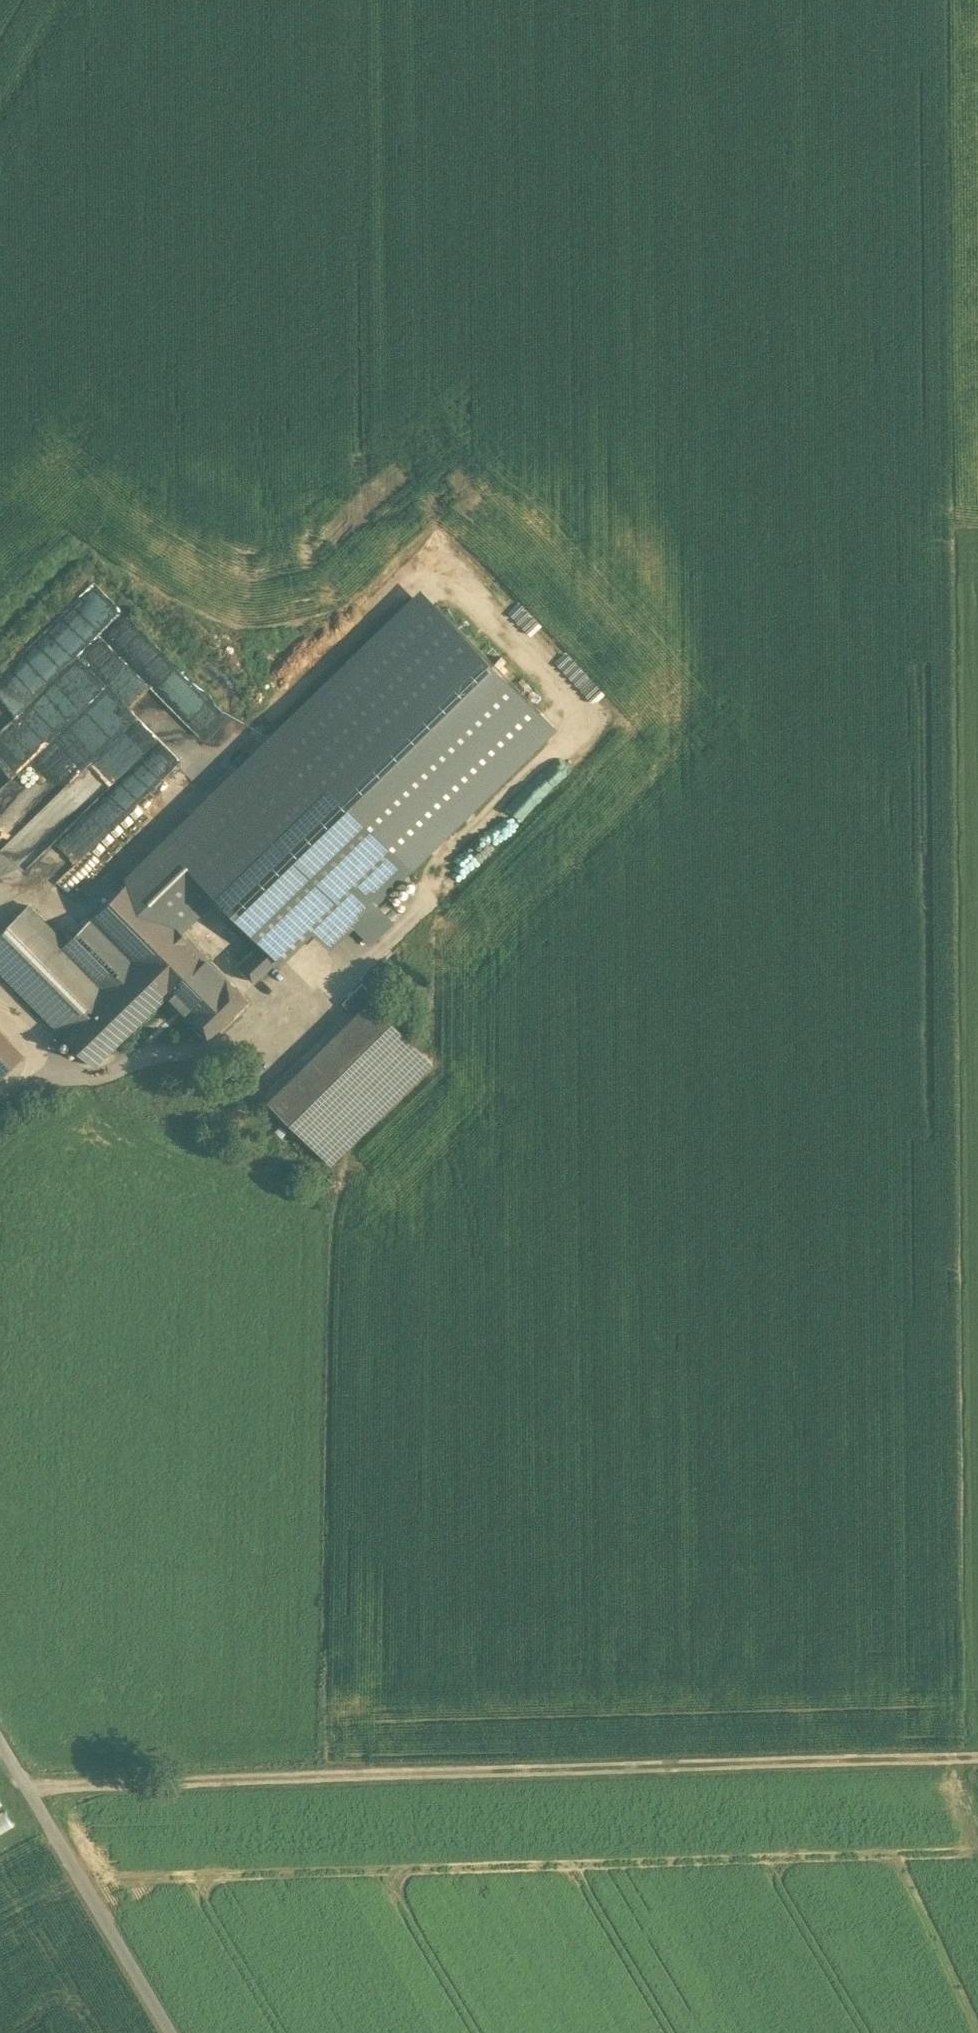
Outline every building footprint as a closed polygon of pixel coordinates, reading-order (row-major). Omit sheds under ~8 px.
[(194,742),(224,707),(117,617),(111,633),(111,617),(106,630),(116,646),(107,657),(128,666),(118,692),(77,658),(42,698),(28,698),(28,726),(18,733),(31,744),(33,737),(43,752),(22,766),(49,807),(126,716),(156,728),(156,750),(145,757),(156,775),(185,756),(161,735),(169,716),(180,733),(174,733),(174,742),(194,742)] [(32,691),(28,687),(37,679),(18,661),(0,679),(0,723),(32,691)] [(8,741),(13,737),(0,724),(0,733),(8,741)] [(198,813),(167,843),(212,890),(265,942),(280,956),(309,929),(198,813)] [(167,995),(207,956),(176,924),(212,890),(167,843),(91,918),(134,962),(167,995)] [(66,943),(29,907),(0,934),(0,970),(62,1033),(108,987),(66,943)] [(134,962),(91,918),(66,943),(108,987),(134,962)] [(280,956),(265,942),(240,965),(255,982),(280,956)] [(187,1016),(228,977),(207,956),(167,995),(187,1016)] [(94,1066),(167,995),(134,962),(108,987),(62,1033),(94,1066)] [(187,1016),(208,1038),(248,999),(228,977),(187,1016)] [(378,993),(371,1000),(385,1014),(392,1007),(378,993)] [(371,1000),(270,1100),(331,1161),(432,1062),(385,1014),(371,1000)] [(0,1035),(0,1077),(21,1056),(0,1035)]
